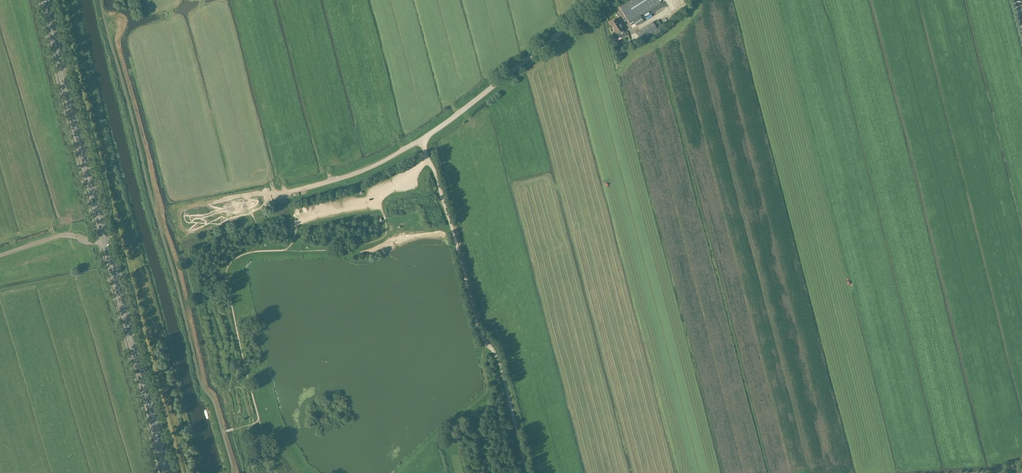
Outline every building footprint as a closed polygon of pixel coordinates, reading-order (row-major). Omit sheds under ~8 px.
[(660,3),(658,0),(626,0),(619,5),(630,22),(660,3)] [(617,34),(625,29),(621,23),(620,24),(616,18),(610,23),(617,34)] [(653,22),(636,32),(642,43),(659,32),(653,22)]
